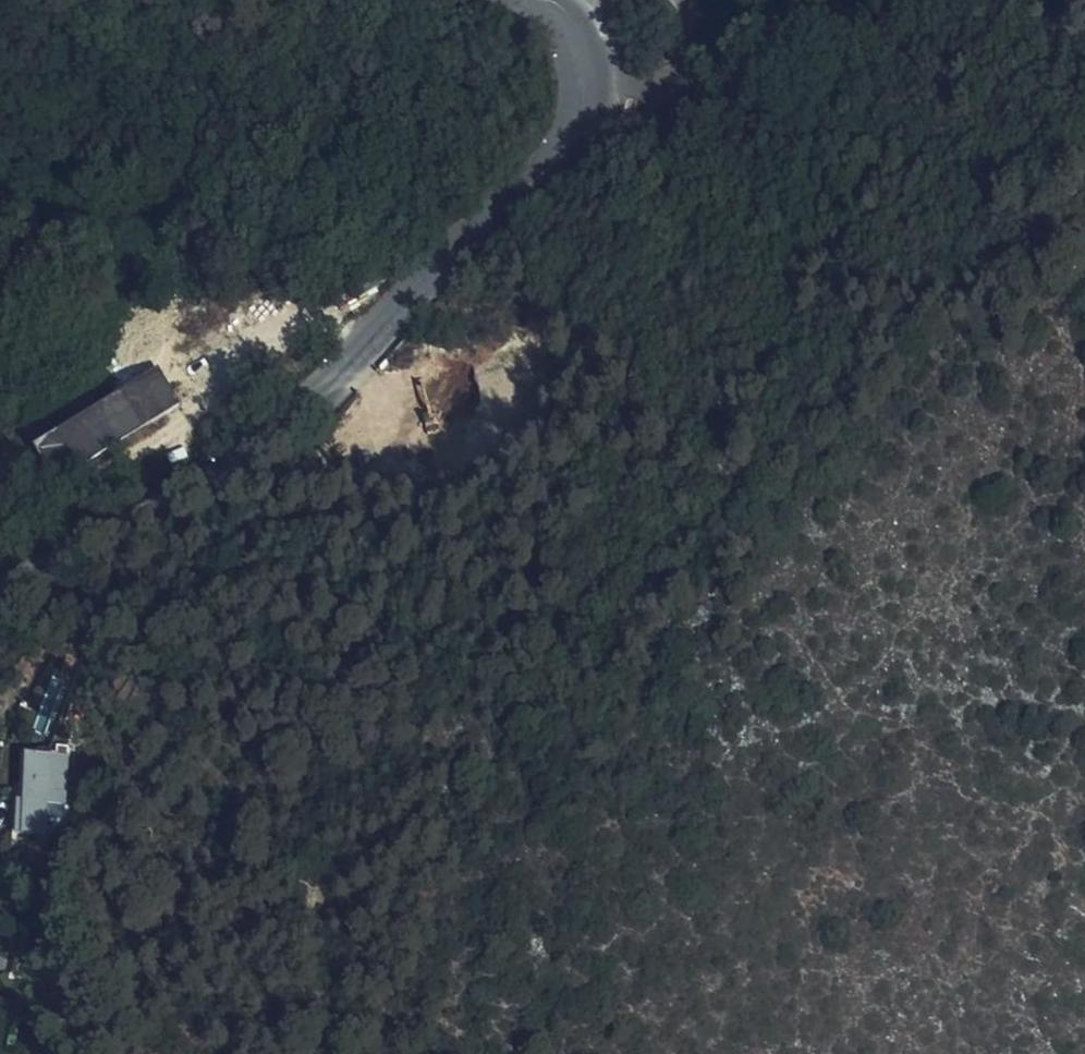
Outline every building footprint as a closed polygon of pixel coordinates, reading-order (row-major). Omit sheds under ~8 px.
[(161,369),(33,443),(54,480),(183,406),(161,369)] [(62,813),(65,749),(54,749),(54,758),(33,757),(32,784),(23,784),(22,812),(62,813)]
